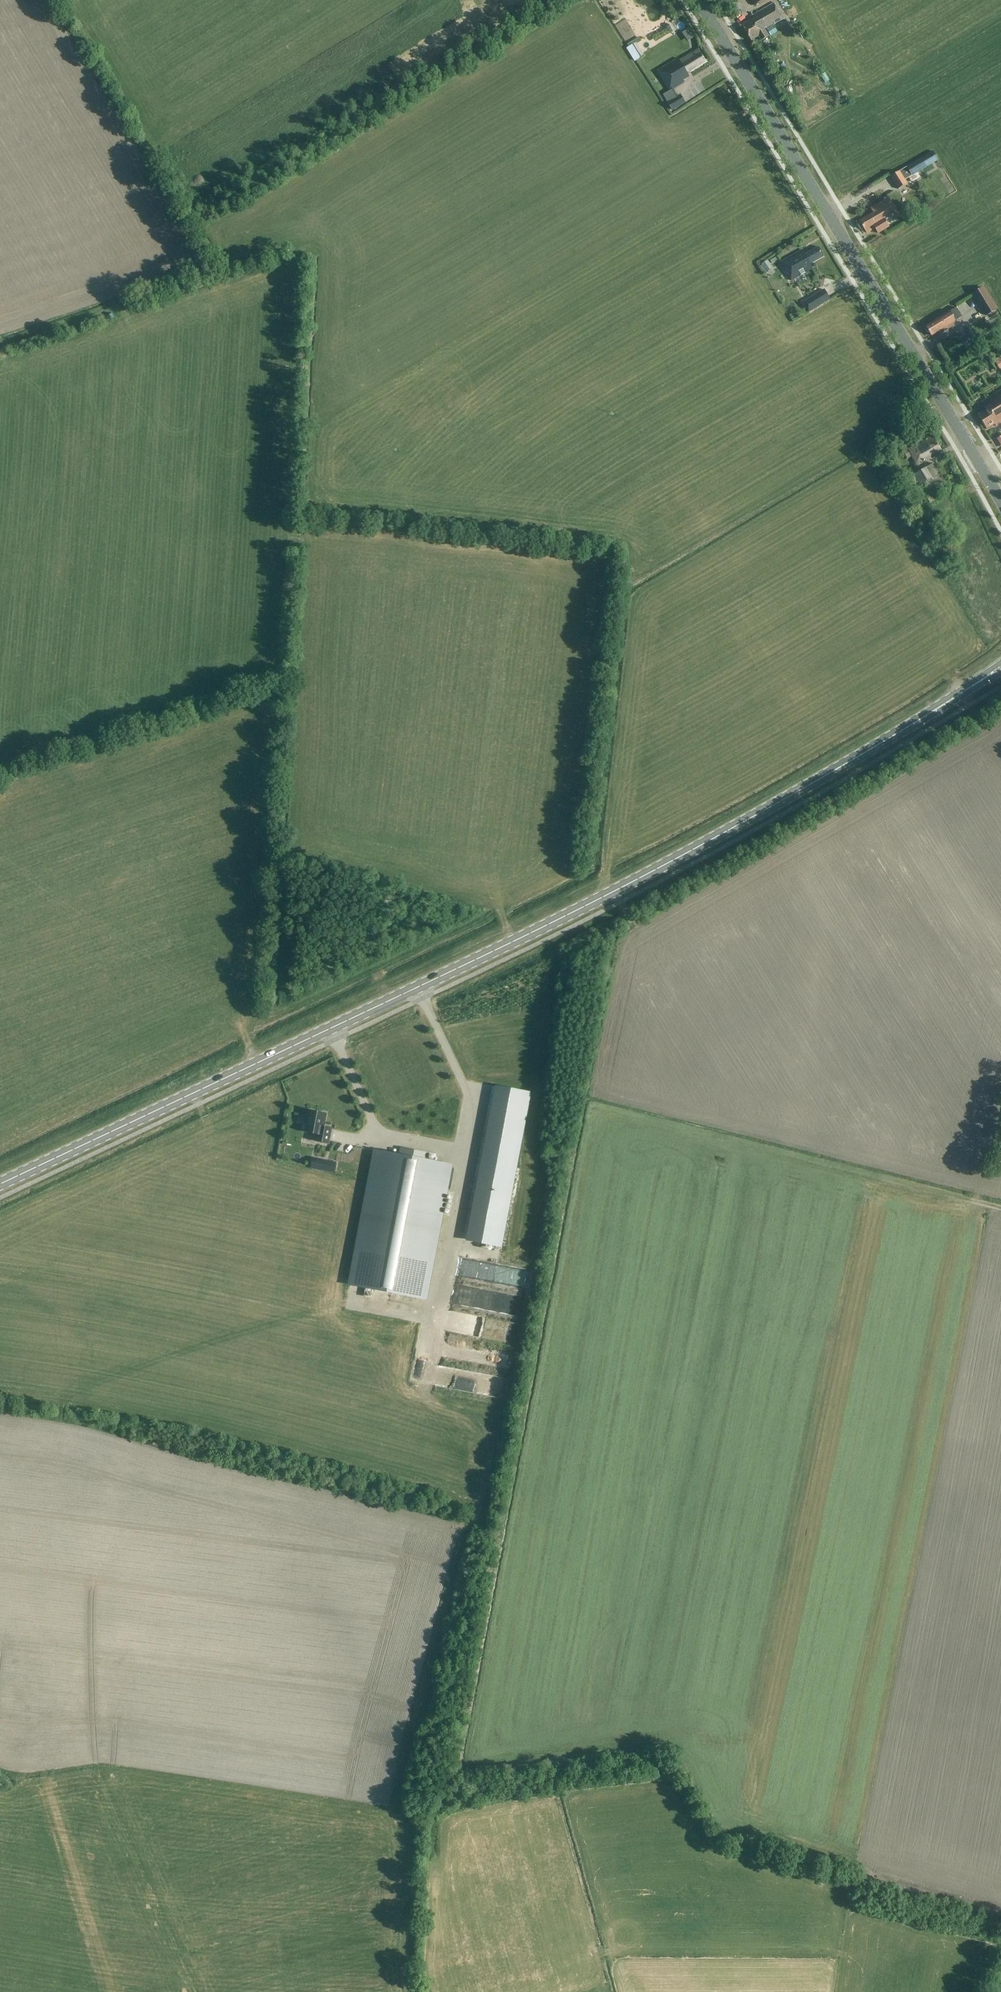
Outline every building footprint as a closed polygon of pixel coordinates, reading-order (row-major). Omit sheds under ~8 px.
[(774,5),(757,14),(765,28),(766,28),(768,29),(783,20),(774,5)] [(754,19),(742,26),(751,41),(758,37),(761,41),(768,37),(763,29),(765,28),(757,14),(753,17),(754,19)] [(645,56),(653,52),(645,38),(638,43),(645,56)] [(678,59),(657,72),(669,92),(685,83),(683,81),(689,77),(687,74),(706,63),(698,51),(680,62),(678,59)] [(677,98),(668,103),(673,111),(685,103),(682,98),(678,100),(677,98)] [(907,167),(912,176),(912,177),(939,161),(933,151),(907,167)] [(905,180),(912,176),(907,167),(890,177),(898,190),(907,184),(905,180)] [(873,213),(859,221),(867,234),(875,229),(878,234),(889,227),(886,222),(898,215),(891,204),(888,199),(871,209),(873,213)] [(801,251),(781,262),(791,281),(808,272),(806,270),(812,267),(808,262),(821,254),(817,247),(804,255),(801,251)] [(766,273),(772,269),(767,261),(761,265),(766,273)] [(986,317),(996,311),(998,310),(983,287),(971,294),(986,317)] [(824,289),(802,303),(809,313),(831,300),(824,289)] [(956,308),(926,327),(926,328),(925,330),(927,333),(930,333),(932,336),(938,332),(940,335),(947,331),(951,329),(949,326),(962,318),(956,308)] [(939,338),(944,343),(948,338),(943,333),(939,338)] [(1000,424),(1000,390),(981,403),(986,410),(978,415),(987,430),(995,424),(996,427),(1000,424)] [(932,437),(909,451),(908,450),(904,453),(908,460),(912,457),(917,465),(941,450),(932,437)] [(900,440),(887,447),(893,456),(899,453),(897,449),(902,446),(900,440)] [(889,456),(883,445),(874,450),(881,462),(889,456)] [(934,464),(926,468),(908,479),(914,489),(918,487),(923,495),(926,499),(939,491),(947,486),(945,482),(941,474),(940,475),(934,464)] [(961,476),(951,482),(953,484),(962,479),(961,476)] [(530,1093),(496,1086),(476,1194),(510,1201),(530,1093)] [(310,1111),(306,1133),(318,1135),(317,1142),(328,1144),(331,1128),(323,1127),(326,1114),(310,1111)] [(375,1151),(350,1285),(425,1299),(450,1166),(375,1151)] [(336,1163),(323,1161),(321,1170),(334,1173),(336,1163)]
